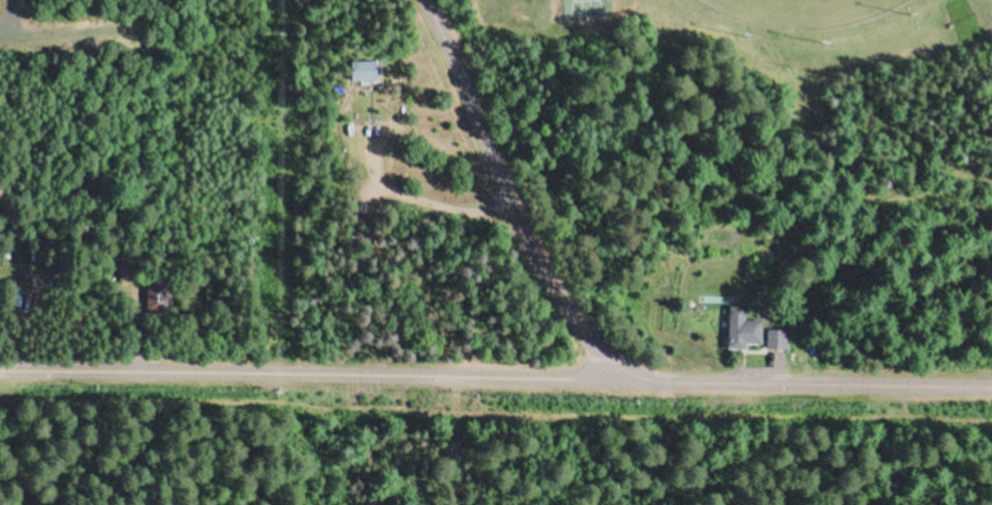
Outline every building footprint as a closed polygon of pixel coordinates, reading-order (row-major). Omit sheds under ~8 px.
[(350,63),(350,83),(383,83),(383,63),(350,63)] [(137,283),(132,262),(113,266),(118,287),(137,283)] [(170,285),(146,286),(147,312),(171,312),(170,285)] [(727,302),(726,343),(747,343),(747,337),(763,337),(764,316),(747,316),(747,302),(727,302)] [(770,324),(770,343),(788,343),(788,324),(770,324)]
